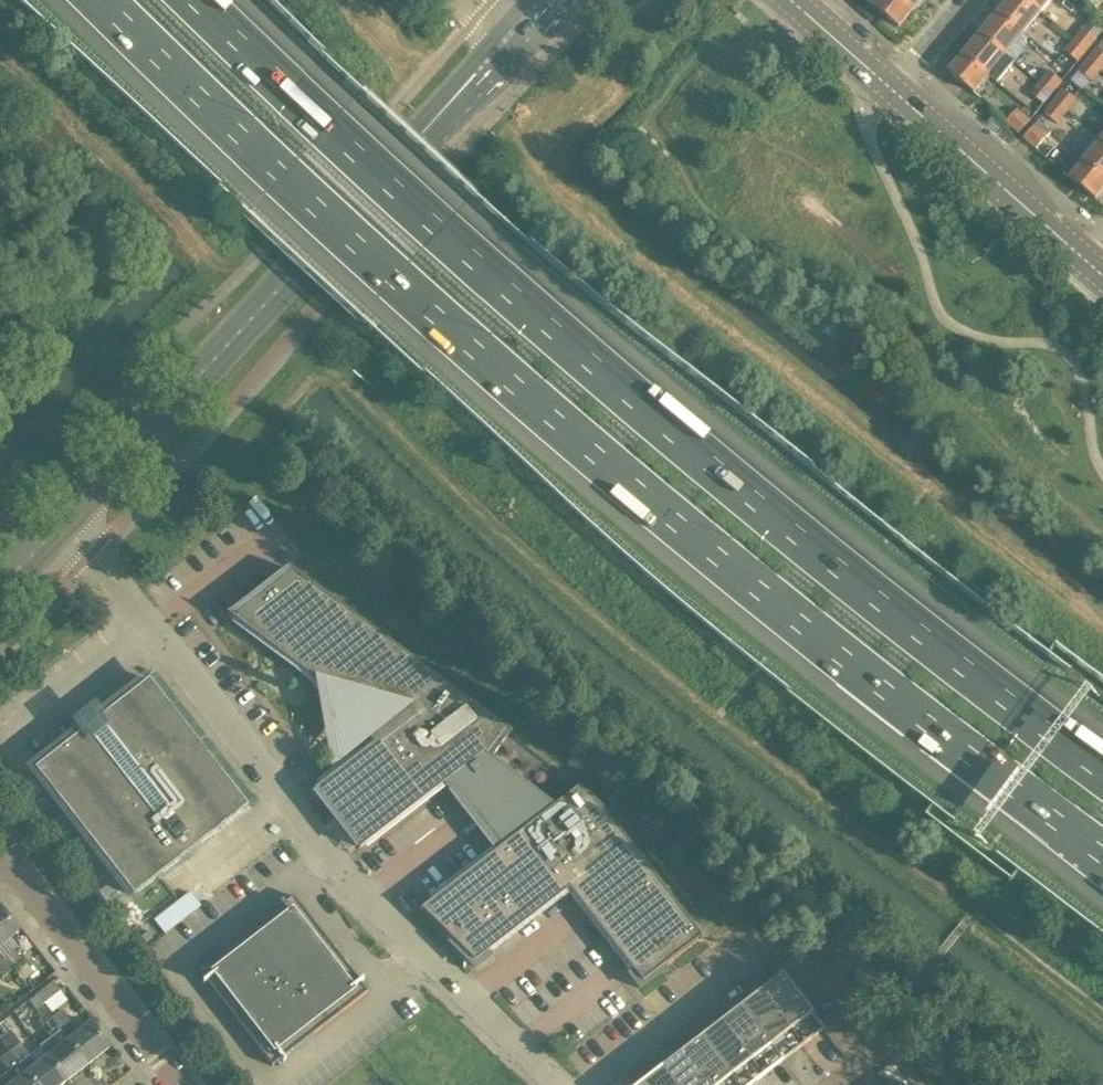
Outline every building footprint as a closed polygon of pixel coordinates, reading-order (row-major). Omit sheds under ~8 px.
[(902,0),(880,0),(874,7),(899,27),(914,10),(902,0)] [(914,10),(922,0),(902,0),(914,10)] [(1026,0),(1009,0),(998,13),(1023,33),(1041,12),(1026,0)] [(1041,12),(1051,0),(1026,0),(1041,12)] [(1023,33),(998,13),(981,34),(1006,55),(1023,33)] [(1074,40),(1088,51),(1097,40),(1096,39),(1102,31),(1102,29),(1091,19),(1083,28),(1074,40)] [(1006,55),(981,34),(963,55),(988,76),(997,83),(1014,62),(1006,55)] [(1088,51),(1074,40),(1065,51),(1078,63),(1088,51)] [(1088,59),(1102,70),(1102,69),(1102,52),(1097,48),(1088,59)] [(988,76),(963,55),(949,73),(974,93),(988,76)] [(1102,70),(1088,59),(1078,70),(1092,82),(1102,70)] [(1049,71),(1039,82),(1053,93),(1062,82),(1049,71)] [(1053,93),(1039,82),(1030,94),(1044,105),(1053,93)] [(1053,102),(1067,113),(1076,102),(1063,90),(1053,102)] [(1067,113),(1053,102),(1044,113),(1045,113),(1058,124),(1067,113)] [(1017,110),(1006,122),(1005,123),(1019,134),(1030,121),(1017,110)] [(1072,149),(1039,120),(1024,138),(1037,149),(1045,139),(1065,157),(1072,149)] [(1101,140),(1084,161),(1102,176),(1102,141),(1101,140)] [(1084,161),(1070,179),(1095,199),(1102,190),(1102,176),(1084,161)] [(510,734),(309,584),(289,569),(288,571),(289,571),(230,617),(229,616),(228,617),(299,670),(307,677),(315,684),(321,692),(341,718),(346,714),(353,722),(341,730),(346,739),(359,730),(366,738),(365,739),(365,740),(367,739),(371,745),(313,790),(314,791),(315,791),(359,847),(358,848),(359,849),(449,779),(501,846),(419,910),(420,911),(421,911),(458,947),(456,950),(474,968),(488,958),(485,954),(568,889),(633,972),(629,975),(640,989),(659,974),(657,971),(699,938),(700,939),(701,938),(602,811),(598,806),(593,801),(589,797),(585,794),(577,788),(553,806),(491,758),(508,734),(509,735),(510,734)] [(92,713),(79,723),(84,730),(33,769),(132,896),(247,807),(148,680),(97,719),(92,713)] [(564,778),(557,772),(552,779),(559,785),(564,778)] [(197,971),(271,1066),(367,992),(293,896),(197,971)] [(13,970),(23,962),(14,950),(17,947),(10,938),(18,932),(0,909),(0,954),(2,957),(3,957),(13,970)] [(147,931),(140,937),(145,943),(152,938),(147,931)] [(2,957),(0,959),(0,975),(2,978),(13,970),(3,957),(2,957)] [(780,975),(759,991),(802,1046),(822,1030),(780,975)] [(53,982),(35,996),(42,1005),(60,991),(53,982)] [(782,1061),(802,1046),(759,991),(739,1006),(782,1061)] [(42,1005),(35,996),(29,1001),(36,1010),(42,1005)] [(739,1006),(720,1022),(762,1076),(782,1061),(739,1006)] [(62,1011),(51,1019),(87,1065),(109,1049),(89,1023),(78,1032),(62,1011)] [(66,1082),(87,1065),(51,1019),(41,1027),(57,1048),(46,1056),(66,1082)] [(700,1037),(737,1084),(751,1084),(762,1076),(720,1022),(700,1037)] [(20,1043),(12,1033),(1,1042),(9,1051),(20,1043)] [(680,1053),(705,1084),(737,1084),(700,1037),(680,1053)] [(66,1082),(46,1056),(36,1064),(20,1043),(9,1051),(35,1084),(62,1084),(66,1082)] [(2,1084),(35,1084),(9,1051),(0,1058),(0,1061),(9,1072),(0,1079),(0,1083),(2,1084)] [(660,1068),(673,1084),(705,1084),(680,1053),(660,1068)] [(640,1083),(641,1084),(673,1084),(660,1068),(640,1083)]
